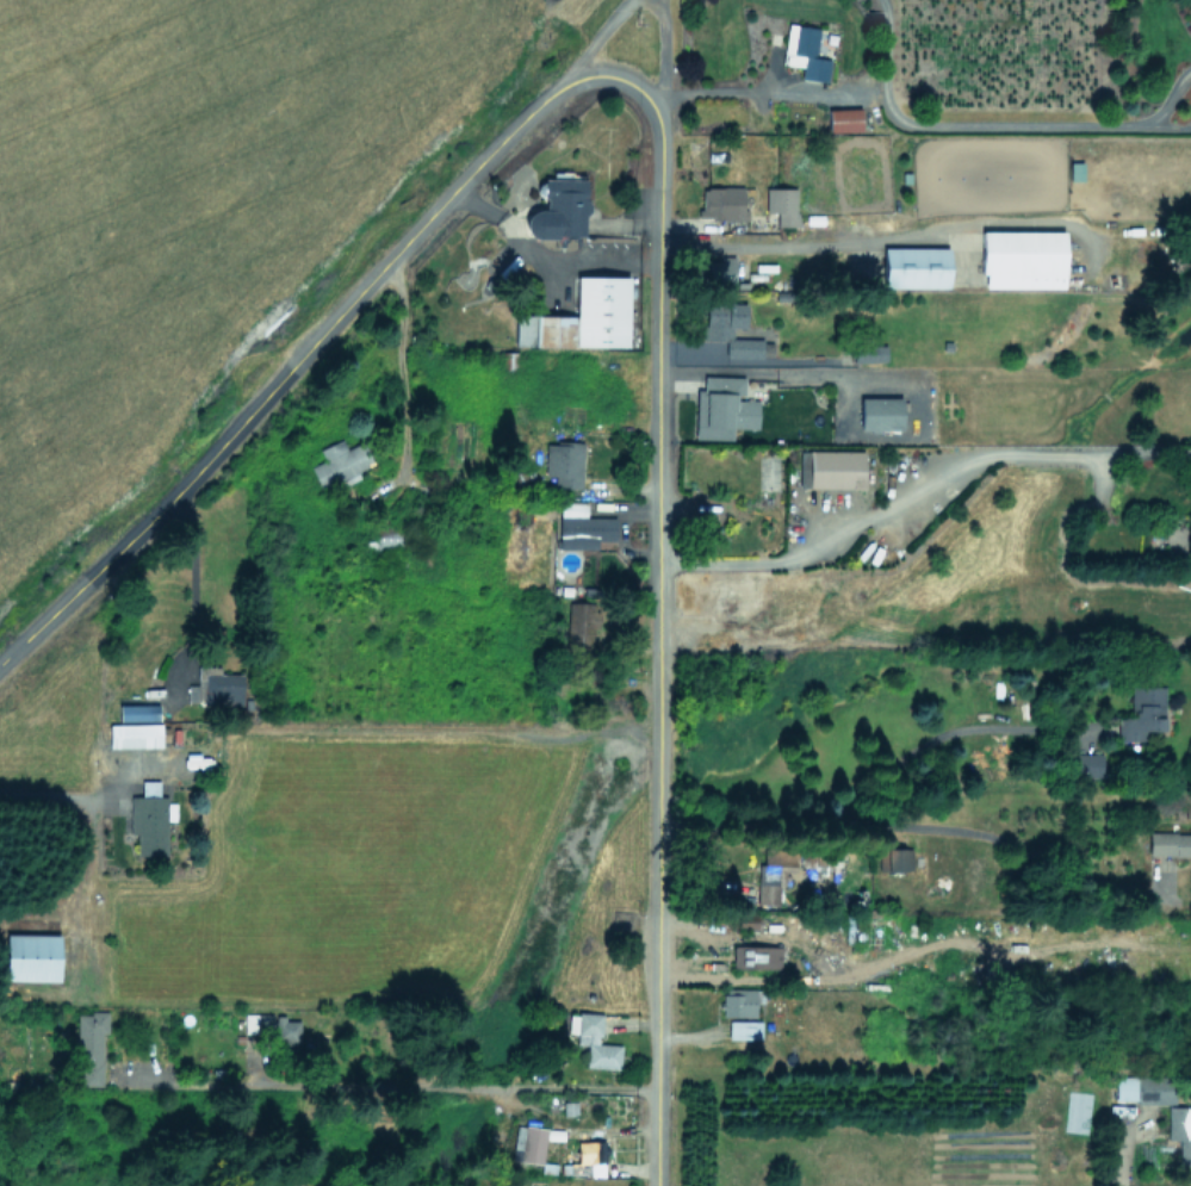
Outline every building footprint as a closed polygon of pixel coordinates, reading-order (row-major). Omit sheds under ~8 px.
[(819,28),(788,24),(783,64),(801,66),(800,78),(827,82),(830,59),(815,57),(819,28)] [(859,108),(826,109),(827,132),(860,131),(859,108)] [(586,180),(543,178),(542,209),(527,209),(525,235),(582,238),(586,180)] [(747,219),(747,208),(742,208),(742,187),(700,186),(700,219),(747,219)] [(796,188),(765,188),(765,213),(776,212),(776,226),(797,226),(796,188)] [(1063,231),(980,230),(980,274),(984,274),(984,287),(1063,287),(1063,231)] [(881,287),(947,287),(947,247),(882,246),(881,287)] [(735,255),(720,254),(720,261),(707,261),(707,279),(734,280),(735,255)] [(628,276),(575,275),(574,316),(515,315),(515,345),(627,347),(628,276)] [(745,303),(704,303),(704,340),(725,340),(725,356),(762,357),(762,338),(731,338),(731,328),(745,328),(745,303)] [(885,361),(885,345),(853,345),(853,362),(885,361)] [(757,428),(758,398),(743,398),(743,377),(703,376),(703,389),(695,389),(694,439),(730,439),(730,428),(757,428)] [(900,397),(858,398),(859,430),(900,430),(900,397)] [(372,464),(362,441),(344,449),(340,439),(317,449),(322,460),(309,466),(322,493),(359,477),(356,471),(372,464)] [(553,488),(581,488),(582,442),(545,441),(544,475),(554,475),(553,488)] [(863,450),(799,450),(798,488),(862,488),(863,450)] [(585,516),(585,501),(558,501),(558,548),(596,548),(596,540),(614,540),(614,516),(585,516)] [(375,549),(402,549),(402,527),(375,527),(375,549)] [(597,603),(567,602),(566,650),(595,651),(597,603)] [(241,674),(219,674),(219,666),(196,666),(196,685),(187,685),(186,703),(241,703),(241,674)] [(1116,740),(1143,740),(1143,730),(1163,730),(1163,686),(1130,686),(1130,717),(1116,717),(1116,740)] [(118,704),(118,720),(157,720),(157,704),(118,704)] [(108,747),(160,746),(160,724),(108,724),(108,747)] [(1101,753),(1072,752),(1072,776),(1100,777),(1101,753)] [(129,796),(130,835),(136,834),(136,853),(166,853),(166,820),(174,820),(174,802),(166,803),(166,796),(158,796),(158,780),(140,780),(140,796),(129,796)] [(1148,832),(1148,855),(1189,855),(1189,886),(1190,886),(1190,832),(1148,832)] [(757,904),(777,904),(778,885),(783,885),(783,869),(793,870),(794,849),(759,848),(757,904)] [(911,848),(878,848),(878,871),(911,870),(911,848)] [(755,929),(755,913),(736,913),(736,929),(755,929)] [(4,980),(58,980),(58,934),(5,934),(4,980)] [(779,968),(780,946),(731,945),(731,967),(779,968)] [(754,1016),(754,1002),(762,1002),(762,989),(722,988),(721,1016),(754,1016)] [(101,1085),(101,1033),(107,1033),(107,1011),(75,1012),(76,1086),(101,1085)] [(619,1068),(620,1044),(599,1044),(600,1013),(575,1012),(574,1021),(568,1021),(567,1030),(576,1031),(575,1044),(585,1044),(584,1067),(619,1068)] [(272,1014),(243,1014),(243,1032),(272,1032),(272,1014)] [(298,1019),(275,1018),(274,1040),(298,1041),(298,1019)] [(760,1039),(760,1021),(728,1020),(728,1038),(760,1039)] [(1115,1103),(1173,1101),(1172,1075),(1114,1076),(1115,1103)] [(1167,1106),(1166,1140),(1178,1140),(1178,1165),(1190,1165),(1190,1106),(1167,1106)] [(541,1164),(546,1128),(520,1125),(514,1160),(541,1164)] [(605,1164),(605,1140),(575,1141),(575,1162),(569,1162),(570,1175),(605,1175),(605,1164)]
